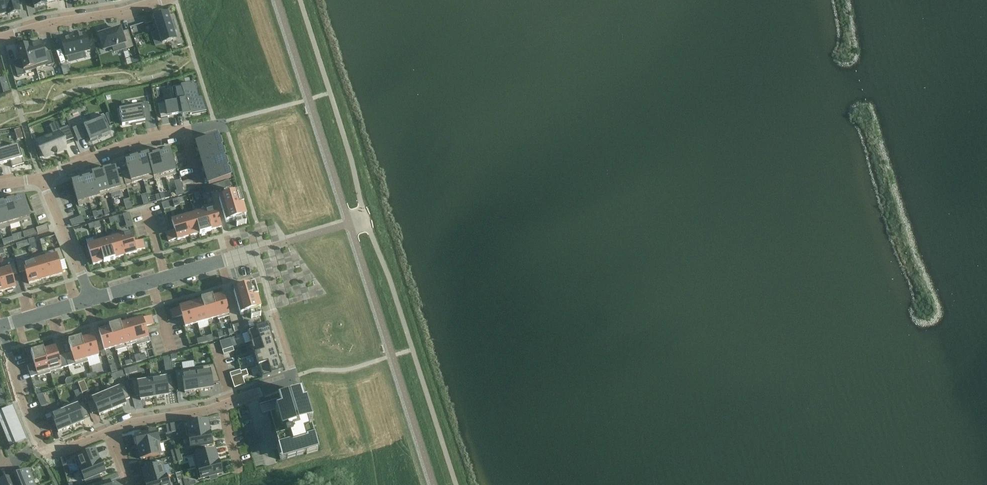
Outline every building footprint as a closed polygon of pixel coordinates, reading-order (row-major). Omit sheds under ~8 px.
[(4,0),(0,0),(0,19),(8,16),(4,0)] [(8,16),(20,13),(16,0),(4,0),(8,16)] [(174,20),(170,21),(167,14),(154,18),(162,44),(175,39),(173,32),(177,30),(174,20)] [(99,36),(104,50),(124,43),(126,49),(133,47),(128,31),(121,33),(120,29),(99,36)] [(90,50),(85,33),(61,39),(65,56),(90,50)] [(29,45),(36,68),(47,65),(47,66),(54,64),(50,52),(44,54),(41,42),(29,46),(29,45)] [(36,69),(36,68),(29,45),(17,49),(21,61),(14,63),(18,77),(25,75),(25,72),(36,69)] [(197,100),(199,100),(194,84),(181,86),(185,100),(165,103),(167,117),(182,114),(182,116),(199,113),(197,100)] [(119,109),(122,126),(145,121),(145,119),(151,118),(148,106),(143,107),(142,105),(119,109)] [(88,136),(90,142),(111,133),(103,115),(92,120),(94,124),(85,128),(84,124),(73,129),(78,141),(88,136)] [(59,132),(39,141),(45,156),(67,148),(64,142),(74,138),(69,126),(58,130),(59,132)] [(217,137),(196,143),(198,148),(199,153),(199,154),(222,147),(220,142),(219,142),(217,137)] [(24,164),(18,145),(3,149),(1,142),(0,142),(0,165),(11,162),(12,167),(24,164)] [(222,147),(199,154),(201,159),(202,163),(202,164),(225,158),(223,152),(222,152),(221,148),(222,148),(222,147)] [(159,155),(165,178),(176,174),(170,152),(163,154),(163,155),(160,156),(159,155)] [(154,178),(155,181),(165,178),(159,155),(153,157),(153,158),(149,159),(148,155),(148,156),(154,178)] [(143,180),(143,181),(154,178),(148,156),(141,158),(141,159),(138,160),(137,159),(143,180)] [(225,158),(202,164),(204,169),(205,174),(228,168),(226,162),(225,163),(224,158),(225,158)] [(123,177),(125,183),(126,185),(126,186),(132,184),(132,183),(143,180),(137,159),(130,161),(130,162),(126,163),(128,171),(122,173),(123,177)] [(228,168),(205,174),(207,179),(208,185),(231,178),(229,172),(228,173),(227,168),(228,168)] [(126,186),(126,185),(125,183),(123,177),(118,178),(115,169),(111,171),(110,170),(103,172),(103,173),(104,173),(110,194),(127,189),(126,186)] [(93,179),(94,178),(99,197),(99,196),(109,193),(110,194),(104,173),(103,173),(100,174),(99,173),(92,175),(93,179)] [(89,200),(99,197),(94,178),(93,179),(90,180),(89,179),(82,181),(83,182),(83,181),(89,200)] [(90,203),(89,200),(83,181),(83,182),(79,183),(79,182),(72,184),(79,206),(90,203)] [(211,193),(226,188),(224,182),(209,186),(211,193)] [(244,206),(240,193),(219,199),(226,223),(235,221),(237,227),(246,224),(245,218),(246,218),(242,206),(244,206)] [(13,201),(19,222),(30,219),(24,198),(17,200),(18,201),(14,202),(14,201),(13,201)] [(3,204),(9,225),(10,225),(19,222),(13,201),(7,203),(7,204),(4,205),(3,204)] [(203,207),(204,211),(210,231),(211,231),(221,227),(214,203),(203,207)] [(10,227),(10,225),(9,225),(3,204),(0,205),(0,230),(10,227)] [(210,231),(204,211),(194,214),(200,234),(199,234),(200,235),(206,233),(211,232),(211,231),(210,231)] [(199,234),(200,234),(194,214),(184,217),(189,237),(199,234)] [(177,240),(189,237),(184,217),(172,221),(175,231),(166,234),(169,242),(177,239),(177,240)] [(36,229),(38,234),(49,231),(48,225),(36,229)] [(131,233),(119,236),(125,256),(137,252),(136,251),(145,249),(142,241),(134,243),(131,233)] [(114,259),(125,256),(119,236),(108,239),(114,259)] [(98,242),(104,262),(104,263),(115,260),(114,259),(108,239),(98,242)] [(93,265),(104,262),(98,242),(87,246),(93,265)] [(46,258),(45,258),(51,278),(62,274),(58,262),(65,260),(60,249),(55,250),(56,255),(46,258)] [(40,281),(51,278),(45,258),(46,258),(44,253),(33,257),(33,259),(34,259),(40,281)] [(34,259),(33,259),(23,262),(22,260),(16,262),(20,273),(25,272),(29,284),(40,281),(34,259)] [(4,291),(7,290),(8,292),(13,290),(13,289),(15,288),(12,276),(17,274),(14,262),(8,264),(8,266),(0,269),(0,277),(4,291)] [(242,287),(242,289),(234,291),(241,316),(250,313),(251,319),(261,316),(259,310),(260,310),(257,298),(258,298),(254,285),(252,286),(252,285),(242,287)] [(223,295),(213,298),(212,298),(218,317),(219,320),(229,316),(223,295)] [(218,317),(212,298),(212,297),(201,300),(202,301),(208,320),(218,317)] [(202,301),(191,304),(197,323),(208,320),(202,301)] [(179,307),(180,309),(171,311),(173,319),(182,316),(185,327),(197,323),(191,304),(179,307)] [(137,344),(137,346),(149,342),(145,327),(153,325),(151,317),(143,319),(142,318),(130,322),(137,344)] [(136,344),(137,344),(130,322),(120,325),(126,347),(127,347),(136,344)] [(234,333),(250,328),(248,322),(232,326),(234,333)] [(109,328),(110,328),(115,347),(115,348),(116,351),(127,348),(127,347),(126,347),(120,325),(120,324),(113,326),(109,327),(109,328)] [(247,332),(251,344),(272,337),(268,325),(247,332)] [(115,348),(115,347),(110,328),(109,328),(99,331),(105,351),(115,348)] [(93,336),(81,339),(81,340),(87,359),(99,355),(93,336)] [(254,355),(255,355),(275,349),(272,337),(251,344),(254,355)] [(87,359),(81,340),(81,339),(81,338),(69,342),(72,353),(65,355),(68,366),(75,364),(76,366),(88,362),(87,359)] [(224,340),(219,342),(222,351),(228,349),(233,347),(230,339),(224,340)] [(49,372),(50,372),(62,369),(62,368),(68,366),(65,355),(58,357),(55,347),(44,350),(43,351),(49,372)] [(43,349),(39,351),(31,353),(34,364),(27,366),(31,378),(37,376),(38,377),(50,373),(50,372),(49,372),(43,351),(44,350),(43,349)] [(279,360),(275,349),(255,355),(254,355),(252,355),(256,368),(258,367),(279,360)] [(283,372),(279,360),(258,367),(262,378),(283,372)] [(200,367),(195,368),(199,391),(213,388),(212,384),(220,383),(214,365),(200,367)] [(199,391),(195,368),(181,371),(181,373),(175,374),(178,390),(184,389),(185,393),(199,391)] [(168,391),(174,390),(171,375),(151,378),(155,398),(169,396),(168,391)] [(155,398),(151,378),(131,381),(134,397),(140,396),(140,400),(154,398),(155,398)] [(119,388),(106,393),(106,394),(113,410),(126,405),(124,401),(130,398),(125,386),(119,388)] [(106,394),(106,393),(105,391),(92,397),(93,401),(88,403),(92,414),(98,412),(99,416),(112,410),(113,410),(106,394)] [(281,437),(276,438),(278,449),(283,447),(287,458),(296,456),(297,456),(296,455),(305,453),(306,453),(306,450),(317,447),(314,438),(311,428),(309,429),(306,421),(309,420),(306,412),(309,411),(306,400),(303,401),(301,392),(279,398),(279,399),(281,407),(282,408),(284,416),(280,418),(282,427),(278,429),(281,437)] [(64,411),(71,427),(84,422),(83,418),(88,415),(83,403),(78,405),(65,410),(64,411)] [(65,410),(64,408),(50,414),(52,418),(46,420),(51,431),(56,429),(58,433),(71,427),(64,411),(65,410)] [(188,437),(209,433),(207,421),(184,425),(187,438),(188,437)] [(9,427),(3,429),(5,435),(11,433),(9,427)] [(156,431),(135,436),(137,448),(138,448),(158,443),(159,443),(156,431)] [(190,449),(212,445),(210,433),(209,433),(188,437),(190,449)] [(249,438),(247,438),(249,446),(251,445),(259,443),(257,436),(249,438)] [(7,441),(10,446),(16,444),(13,438),(7,441)] [(158,443),(138,448),(140,459),(161,455),(158,443)] [(100,461),(95,450),(73,459),(78,470),(100,461)] [(196,468),(218,462),(215,450),(192,456),(196,468)] [(105,473),(100,461),(78,470),(82,482),(105,473)] [(219,461),(218,462),(196,468),(195,468),(198,480),(222,474),(219,461)] [(162,465),(142,470),(145,482),(165,476),(162,465)] [(28,470),(13,476),(17,484),(35,484),(28,470)] [(165,476),(145,482),(146,484),(171,484),(168,475),(165,476)]
